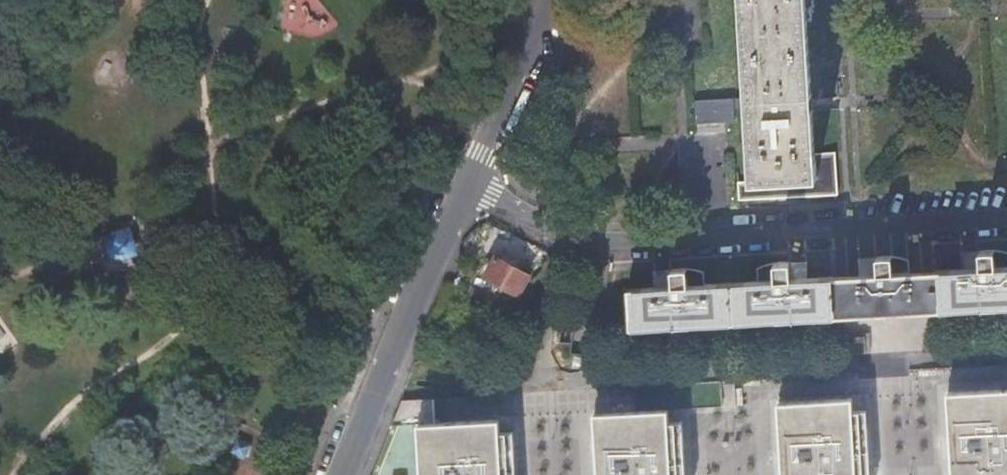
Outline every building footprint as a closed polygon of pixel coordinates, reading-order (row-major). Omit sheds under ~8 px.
[(838,151),(817,152),(807,0),(740,0),(746,98),(697,100),(698,124),(707,124),(737,122),(736,109),(747,108),(752,181),(739,182),(740,200),(840,194),(838,151)] [(109,268),(139,258),(130,229),(99,238),(109,268)] [(519,294),(529,275),(524,272),(537,248),(509,234),(486,276),(503,285),(519,294)] [(1006,252),(1006,251),(1004,251),(1003,251),(1002,251),(1000,250),(999,250),(998,250),(996,250),(995,250),(994,250),(992,250),(991,250),(990,250),(988,250),(987,250),(986,250),(985,250),(983,250),(982,250),(981,250),(981,253),(973,253),(964,254),(965,269),(913,272),(912,261),(912,260),(911,260),(910,259),(909,259),(908,259),(907,258),(906,258),(905,258),(904,258),(903,257),(902,257),(901,257),(900,257),(899,257),(898,256),(897,256),(896,256),(895,256),(894,256),(892,256),(891,256),(890,256),(889,256),(888,256),(887,256),(886,256),(885,256),(884,256),(883,256),(882,256),(881,256),(880,257),(879,257),(878,257),(878,259),(868,260),(862,260),(862,275),(854,275),(811,278),(810,262),(802,263),(794,263),(794,261),(793,261),(791,261),(790,261),(789,261),(788,261),(786,261),(785,261),(784,261),(783,262),(781,262),(780,262),(779,262),(778,262),(776,262),(775,263),(774,263),(773,263),(771,263),(770,264),(769,264),(768,264),(767,265),(765,265),(764,266),(763,266),(762,267),(761,267),(760,267),(760,281),(708,284),(707,271),(706,271),(705,270),(704,270),(703,270),(702,269),(701,269),(700,269),(699,269),(698,268),(697,268),(696,268),(695,268),(694,268),(693,267),(692,267),(691,267),(690,267),(689,267),(688,267),(687,267),(686,267),(685,267),(684,267),(683,267),(682,267),(681,267),(680,267),(679,267),(678,267),(677,267),(676,268),(675,268),(674,268),(673,268),(672,270),(664,271),(656,271),(657,287),(630,288),(633,327),(859,314),(1006,306),(1006,252)] [(866,337),(839,339),(840,354),(867,352),(866,337)] [(596,474),(1006,474),(1006,364),(915,369),(774,377),(734,380),(728,380),(657,384),(658,410),(592,412),(596,474)] [(400,401),(390,427),(417,425),(419,474),(514,474),(511,433),(501,433),(498,434),(498,432),(497,421),(476,422),(434,424),(433,399),(400,401)] [(251,444),(236,437),(230,451),(244,458),(251,444)]
